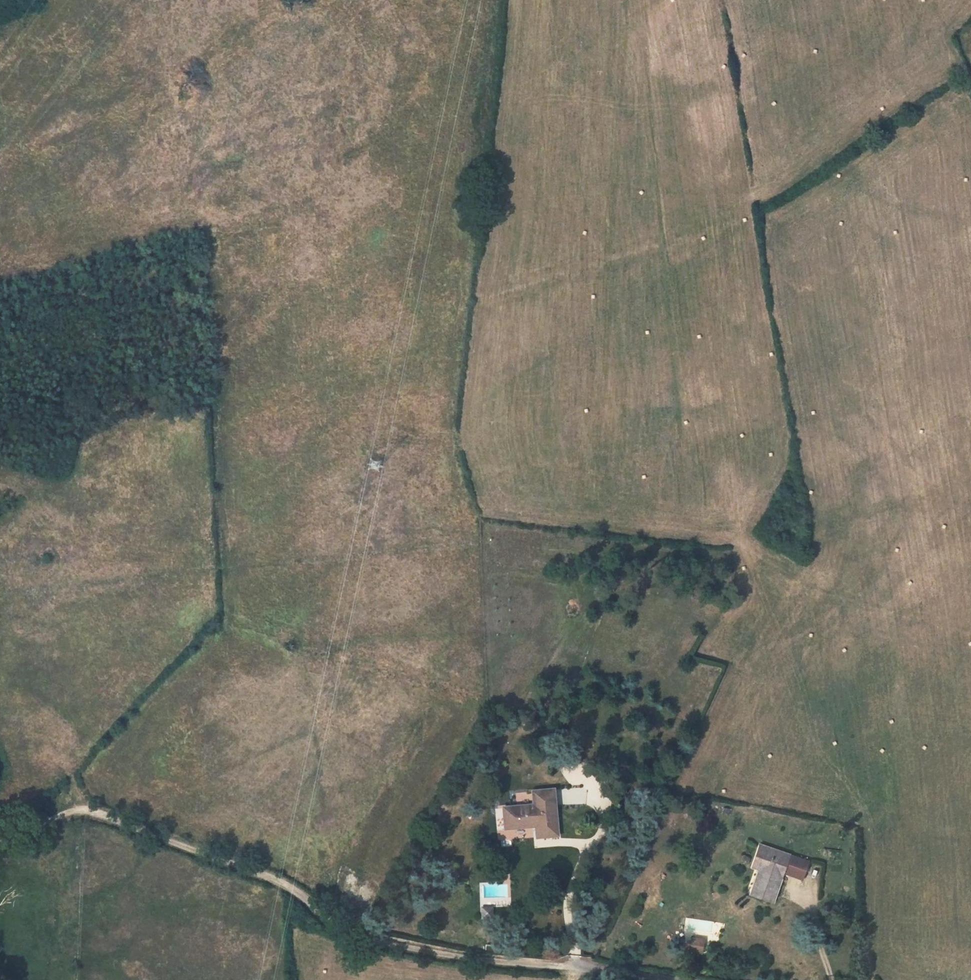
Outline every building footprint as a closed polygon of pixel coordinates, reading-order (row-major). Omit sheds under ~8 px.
[(558,835),(554,790),(534,791),(535,805),(504,808),(506,828),(535,825),(534,823),(541,822),(543,836),(558,835)] [(534,823),(535,825),(536,837),(543,836),(541,822),(534,823)] [(754,896),(773,902),(783,871),(785,866),(790,868),(788,873),(803,878),(808,862),(789,855),(760,845),(754,864),(764,867),(754,896)]
